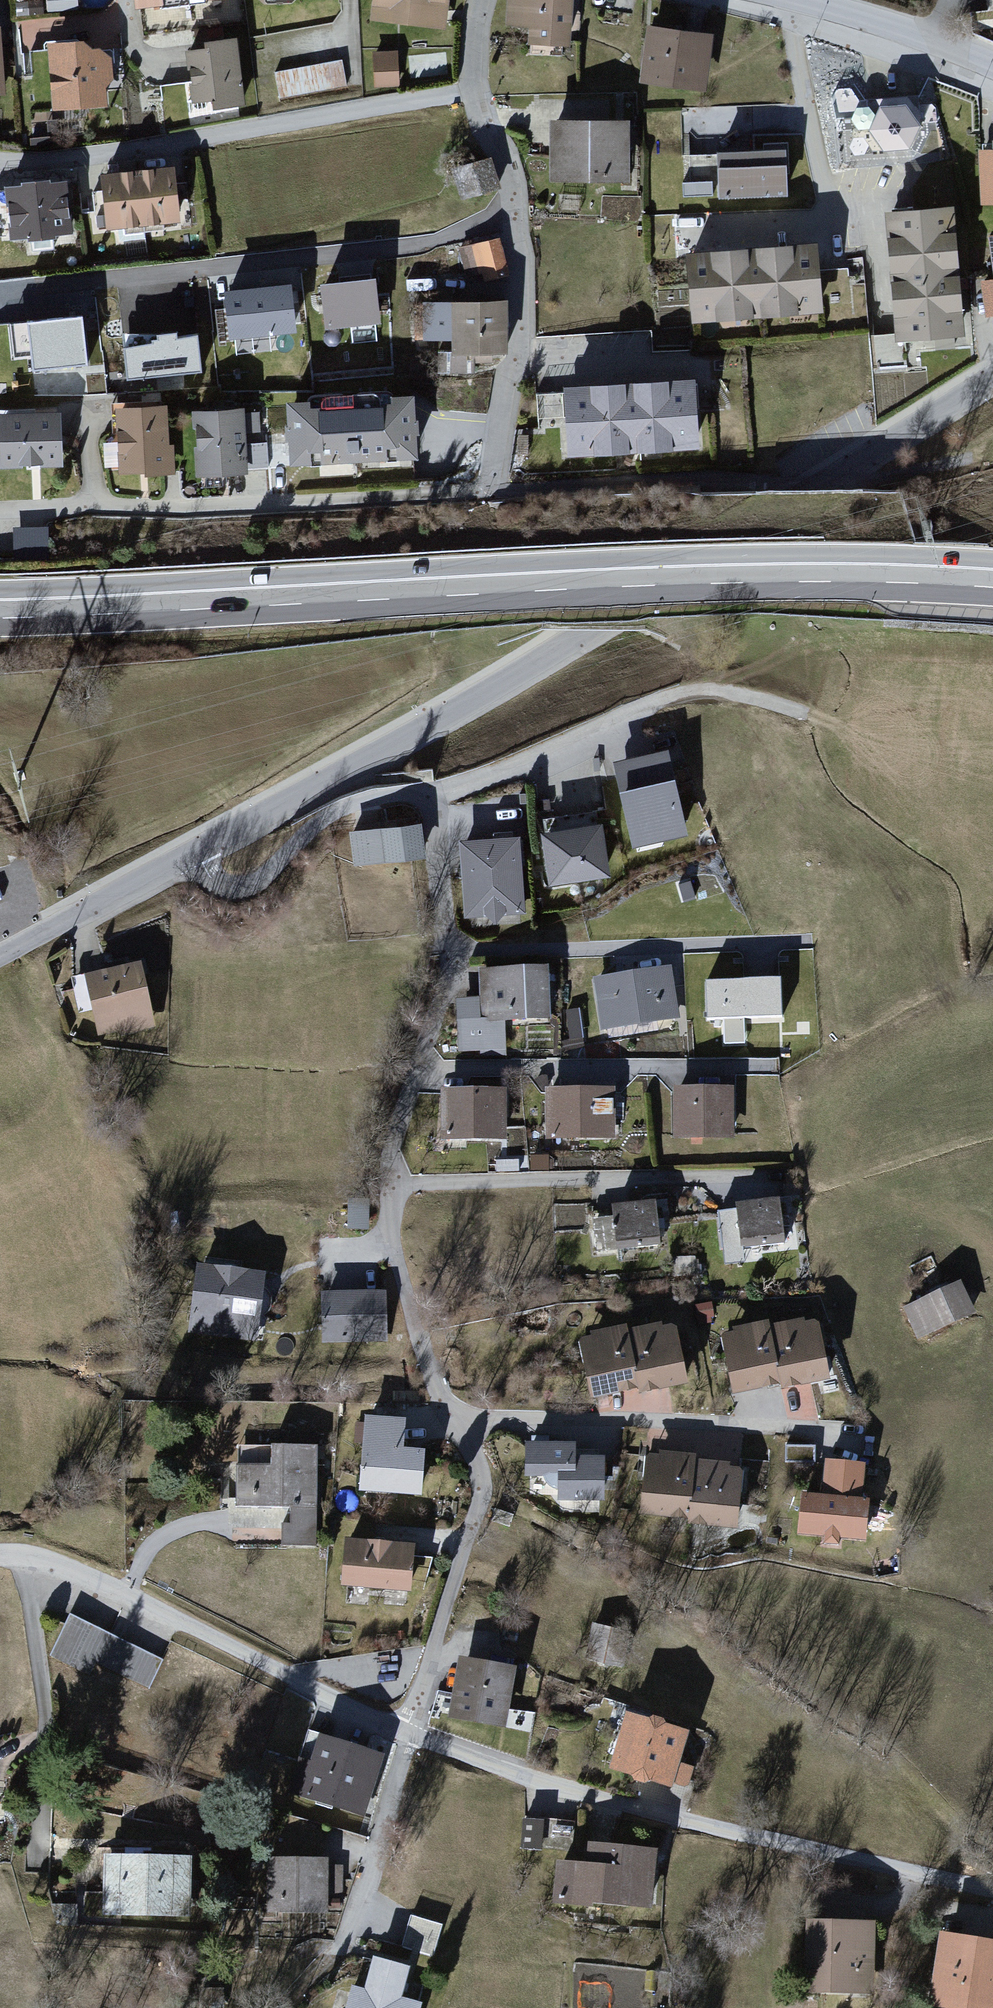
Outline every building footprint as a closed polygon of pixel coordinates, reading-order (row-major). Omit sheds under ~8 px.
[(146,9),(219,0),(145,0),(146,9)] [(374,23),(449,32),(453,0),(376,0),(374,23)] [(512,31),(532,32),(532,51),(574,51),(575,0),(513,0),(512,31)] [(0,24),(0,97),(10,97),(7,24),(0,24)] [(720,37),(650,26),(641,85),(711,96),(720,37)] [(208,51),(191,53),(196,102),(216,100),(217,111),(249,107),(241,38),(207,42),(208,51)] [(92,40),(50,43),(56,116),(118,111),(115,60),(92,40)] [(402,52),(376,53),(378,90),(405,89),(402,52)] [(344,59),(276,73),(282,102),(350,89),(344,59)] [(911,105),(884,106),(875,137),(888,157),(915,156),(925,130),(911,105)] [(634,118),(550,116),(548,184),(632,186),(634,118)] [(788,148),(719,151),(721,202),(790,200),(788,148)] [(982,151),(985,210),(992,210),(992,150),(982,151)] [(496,158),(450,168),(457,205),(504,196),(496,158)] [(176,167),(102,175),(108,233),(182,225),(176,167)] [(70,181),(7,188),(13,241),(77,234),(70,181)] [(958,209),(889,213),(897,344),(967,340),(958,209)] [(503,237),(478,244),(491,290),(516,282),(503,237)] [(823,243),(690,252),(695,323),(828,314),(823,243)] [(982,283),(988,324),(992,324),(992,282),(982,283)] [(381,285),(326,288),(328,330),(383,327),(381,285)] [(229,292),(231,338),(300,335),(298,289),(229,292)] [(508,302),(450,302),(450,360),(508,360),(508,302)] [(15,327),(17,357),(34,355),(36,378),(56,376),(57,388),(71,387),(70,375),(91,373),(88,322),(15,327)] [(129,382),(205,380),(204,334),(128,336),(129,382)] [(239,342),(241,353),(277,347),(275,336),(239,342)] [(695,379),(562,387),(567,461),(700,453),(695,379)] [(419,399),(287,402),(289,468),(420,465),(419,399)] [(172,408),(115,411),(118,482),(175,479),(172,408)] [(263,411),(198,413),(200,482),(266,480),(263,411)] [(64,413),(1,415),(3,474),(65,473),(64,413)] [(52,530),(14,530),(15,559),(52,559),(52,530)] [(620,763),(638,838),(686,827),(668,752),(620,763)] [(552,878),(615,870),(608,813),(545,820),(552,878)] [(430,855),(426,818),(353,825),(357,862),(430,855)] [(524,834),(462,837),(466,912),(527,909),(524,834)] [(144,961),(88,973),(101,1034),(157,1021),(144,961)] [(675,966),(596,977),(603,1026),(682,1015),(675,966)] [(552,969),(484,969),(484,1018),(552,1018),(552,969)] [(781,983),(706,986),(708,1020),(782,1017),(781,983)] [(619,1084),(547,1088),(550,1139),(622,1135),(619,1084)] [(736,1087),(676,1088),(677,1135),(737,1134),(736,1087)] [(511,1090),(443,1089),(442,1139),(510,1140),(511,1090)] [(782,1194),(737,1202),(745,1245),(789,1237),(782,1194)] [(663,1199),(617,1202),(621,1245),(666,1242),(663,1199)] [(269,1272),(197,1262),(187,1331),(258,1341),(269,1272)] [(977,1309),(962,1279),(907,1307),(923,1337),(977,1309)] [(388,1288),(323,1292),(325,1339),(390,1336),(388,1288)] [(833,1374),(822,1315),(724,1334),(735,1393),(833,1374)] [(692,1380),(681,1319),(584,1338),(596,1399),(692,1380)] [(408,1417),(366,1413),(360,1488),(425,1493),(428,1449),(406,1447),(408,1417)] [(581,1443),(531,1441),(530,1475),(563,1476),(563,1496),(606,1498),(607,1456),(580,1455),(581,1443)] [(273,1467),(240,1467),(240,1501),(293,1501),(293,1526),(283,1526),(283,1542),(316,1542),(316,1446),(273,1445),(273,1467)] [(746,1460),(653,1449),(645,1514),(738,1526),(746,1460)] [(869,1460),(828,1458),(826,1495),(803,1494),(802,1534),(823,1535),(823,1545),(871,1546),(873,1495),(868,1495),(869,1460)] [(417,1542),(349,1538),(346,1585),(414,1589),(417,1542)] [(167,1660),(73,1614),(55,1652),(96,1672),(102,1660),(154,1686),(167,1660)] [(517,1664),(462,1655),(451,1719),(506,1728),(517,1664)] [(697,1728),(629,1710),(613,1769),(682,1787),(697,1728)] [(389,1751),(320,1729),(310,1760),(301,1757),(291,1791),(369,1815),(389,1751)] [(527,1815),(525,1846),(547,1847),(549,1817),(527,1815)] [(589,1862),(563,1859),(560,1898),(655,1905),(659,1845),(591,1839),(589,1862)] [(198,1856),(103,1855),(102,1913),(197,1914),(198,1856)] [(336,1857),(270,1855),(268,1906),(334,1909),(336,1857)] [(879,1920),(809,1917),(806,1989),(876,1992),(879,1920)] [(943,1929),(931,2003),(962,2007),(992,2007),(992,1937),(943,1929)] [(377,1956),(369,1987),(353,1983),(346,2007),(424,2007),(426,1998),(405,1993),(412,1965),(377,1956)]
